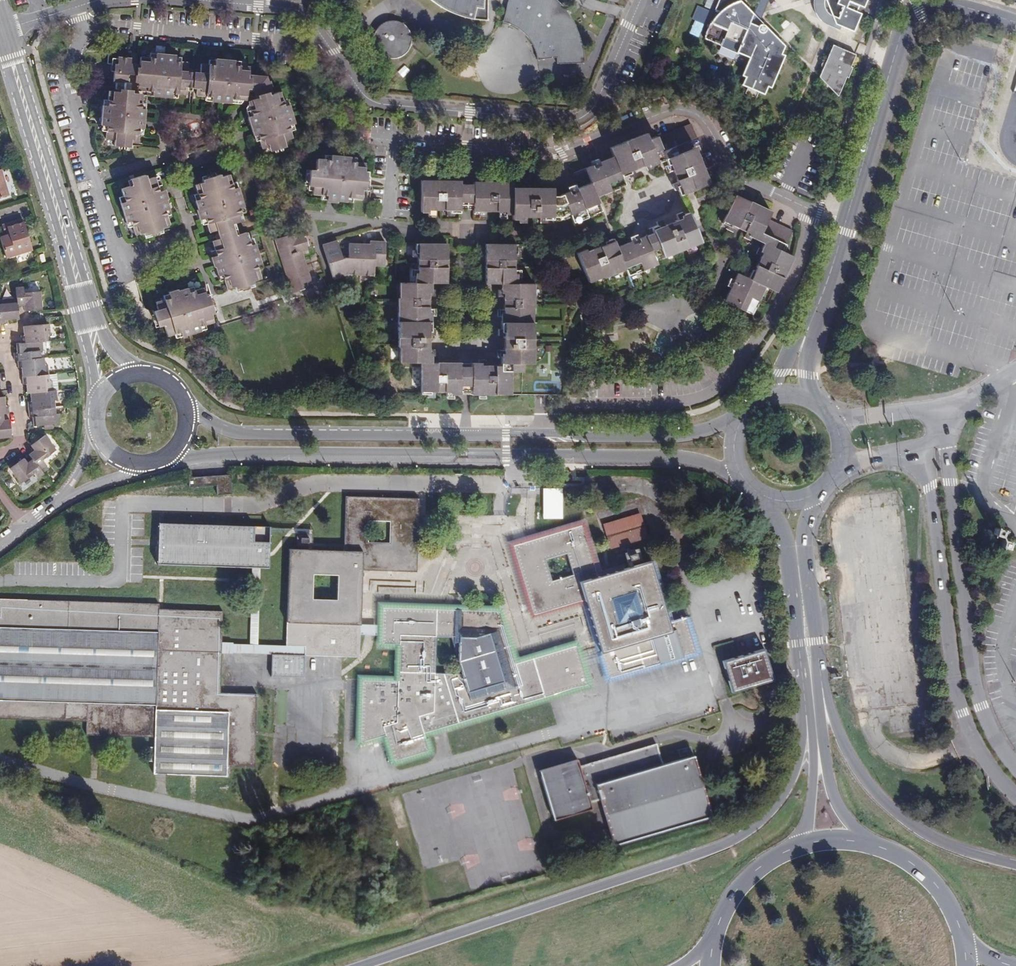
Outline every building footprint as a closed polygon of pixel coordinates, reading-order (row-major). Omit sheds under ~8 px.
[(488,0),(433,0),(437,3),(443,8),(451,12),(460,15),(469,18),(478,19),(488,20),(488,0)] [(503,21),(508,22),(514,25),(520,29),(526,35),(530,40),(534,47),(537,53),(538,59),(557,57),(557,63),(585,62),(583,51),(581,39),(578,29),(574,22),(568,12),(562,4),(558,0),(509,0),(503,21)] [(748,23),(752,14),(739,1),(738,0),(719,0),(715,10),(721,13),(717,15),(711,23),(707,30),(704,39),(720,46),(724,38),(740,45),(736,53),(748,58),(741,76),(748,79),(745,86),(760,93),(763,85),(770,88),(783,56),(781,54),(784,46),(761,24),(757,26),(748,23)] [(814,3),(815,10),(817,16),(821,20),(825,25),(830,27),(839,30),(840,27),(852,32),(860,14),(858,12),(860,7),(863,8),(866,0),(815,0),(814,3)] [(699,36),(709,9),(699,5),(689,32),(699,36)] [(945,26),(962,19),(960,14),(942,22),(945,26)] [(396,21),(391,21),(387,21),(383,23),(379,26),(376,30),(373,35),(373,40),(374,45),(376,49),(379,53),(383,56),(387,58),(393,59),(398,58),(402,56),(406,52),(409,48),(411,43),(411,38),(410,34),(408,29),(405,25),(401,23),(396,21)] [(855,55),(832,45),(819,78),(837,97),(845,78),(846,78),(851,68),(849,67),(855,55)] [(277,92),(270,94),(269,90),(272,89),(272,87),(270,79),(266,80),(266,75),(249,74),(249,70),(240,69),(241,64),(234,64),(235,60),(215,58),(215,64),(201,63),(201,71),(188,70),(189,62),(176,61),(176,55),(156,53),(155,58),(140,57),(140,63),(132,63),(132,58),(118,57),(117,63),(114,63),(113,82),(115,82),(114,92),(108,92),(107,105),(102,105),(101,125),(106,125),(105,138),(114,139),(113,145),(131,147),(131,142),(138,143),(138,138),(139,138),(139,128),(144,129),(145,109),(141,109),(142,94),(135,93),(135,90),(130,90),(130,85),(127,82),(128,75),(137,75),(136,83),(138,83),(138,91),(152,92),(152,96),(172,98),(172,94),(188,95),(188,88),(197,88),(197,96),(204,96),(204,97),(211,98),(211,102),(237,103),(237,100),(247,101),(247,91),(254,91),(256,96),(259,95),(260,97),(248,101),(252,115),(248,116),(254,136),(257,134),(261,148),(268,146),(270,150),(286,146),(284,141),(293,138),(289,125),(294,123),(289,105),(281,107),(277,92)] [(570,191),(562,194),(570,212),(574,223),(603,211),(597,196),(625,185),(622,177),(628,175),(629,178),(635,176),(633,170),(636,169),(632,160),(639,157),(642,167),(645,166),(646,168),(665,160),(667,165),(664,166),(667,173),(672,170),(674,173),(682,169),(685,177),(677,180),(677,182),(672,184),(674,190),(678,189),(680,195),(709,184),(694,147),(691,148),(688,141),(697,138),(691,124),(657,137),(657,136),(649,139),(647,133),(610,148),(613,156),(599,162),(600,165),(593,168),(592,165),(585,168),(591,182),(577,188),(578,191),(571,194),(570,191)] [(330,159),(316,158),(316,169),(309,169),(309,186),(312,186),(312,195),(326,195),(326,202),(338,202),(338,201),(347,201),(347,198),(361,198),(361,189),(366,189),(366,170),(364,170),(364,160),(350,160),(350,155),(330,155),(330,159)] [(632,160),(636,169),(642,167),(639,157),(632,160)] [(682,169),(674,173),(677,180),(685,177),(682,169)] [(203,182),(195,185),(199,198),(194,199),(198,209),(197,210),(200,219),(205,218),(210,232),(217,230),(219,238),(218,238),(218,239),(212,242),(216,256),(211,257),(214,267),(216,267),(219,276),(222,275),(227,289),(235,287),(236,289),(255,283),(254,280),(262,277),(258,264),(261,263),(255,243),(251,244),(247,231),(237,235),(233,223),(244,220),(240,208),(244,206),(237,187),(234,188),(229,174),(221,177),(221,174),(203,180),(203,182)] [(147,179),(146,175),(131,180),(132,185),(121,189),(124,201),(121,202),(127,222),(131,221),(135,235),(143,232),(144,235),(162,229),(161,227),(169,224),(165,210),(169,209),(167,202),(168,201),(164,190),(159,191),(155,177),(147,179)] [(461,185),(461,181),(422,180),(421,212),(434,212),(434,210),(437,210),(437,201),(445,201),(444,210),(447,211),(447,216),(454,217),(454,213),(460,213),(461,203),(461,185)] [(553,215),(554,196),(554,188),(513,187),(513,182),(474,181),(474,185),(473,203),(473,214),(480,214),(480,217),(487,217),(487,212),(489,212),(489,201),(497,201),(497,212),(500,212),(500,214),(512,215),(512,219),(525,219),(525,217),(528,218),(528,216),(537,216),(537,218),(540,218),(540,223),(547,223),(547,220),(553,220),(553,215)] [(474,185),(461,185),(461,203),(473,203),(474,185)] [(570,191),(571,194),(578,191),(577,188),(575,185),(568,187),(570,191)] [(558,196),(554,196),(553,215),(562,215),(570,212),(562,194),(558,196)] [(772,212),(735,195),(722,223),(734,229),(735,227),(737,229),(742,219),(748,222),(744,232),(746,233),(744,237),(750,240),(751,238),(764,244),(758,256),(761,257),(760,259),(771,264),(768,271),(756,265),(755,268),(750,266),(747,272),(750,273),(748,278),(737,273),(734,280),(737,281),(734,288),(731,287),(724,301),(753,315),(765,287),(777,292),(794,256),(783,252),(793,231),(768,219),(772,212)] [(700,242),(688,212),(677,217),(678,218),(675,219),(676,221),(667,224),(667,223),(664,224),(663,222),(647,229),(646,235),(638,238),(640,241),(633,244),(631,241),(617,247),(614,238),(601,243),(602,245),(600,246),(603,255),(596,258),(592,249),(587,251),(586,249),(577,252),(589,282),(603,276),(604,278),(626,269),(628,275),(657,264),(655,260),(700,242)] [(7,228),(23,222),(22,219),(6,224),(7,228)] [(742,219),(737,229),(744,232),(748,222),(742,219)] [(23,222),(7,228),(9,235),(0,237),(0,240),(5,258),(32,249),(23,222)] [(297,233),(275,240),(292,292),(313,285),(302,251),(308,249),(303,234),(297,235),(297,233)] [(637,235),(630,237),(631,241),(633,244),(640,241),(638,238),(637,235)] [(349,257),(343,258),(337,239),(322,244),(334,279),(348,274),(374,275),(375,266),(384,267),(385,241),(369,241),(369,244),(349,243),(349,257)] [(517,244),(486,244),(486,283),(501,283),(501,296),(503,296),(503,299),(513,299),(513,306),(503,306),(503,309),(497,309),(497,316),(501,316),(500,336),(504,336),(504,339),(505,339),(505,348),(503,348),(503,350),(497,350),(497,357),(500,357),(500,364),(495,364),(495,375),(488,375),(488,364),(485,364),(485,362),(471,362),(471,366),(460,366),(460,362),(432,362),(432,349),(429,349),(429,346),(428,346),(428,337),(431,337),(431,335),(437,335),(437,328),(434,328),(434,315),(435,315),(435,308),(429,308),(429,305),(419,305),(419,298),(429,298),(429,296),(435,296),(435,289),(432,289),(432,283),(447,283),(448,243),(415,243),(415,257),(418,257),(418,269),(415,269),(415,282),(400,282),(400,297),(398,297),(397,347),(399,347),(399,362),(421,362),(421,393),(427,393),(427,397),(434,397),(434,391),(447,391),(447,394),(478,394),(478,398),(486,398),(486,394),(511,394),(511,371),(523,371),(523,363),(533,363),(533,307),(535,307),(535,283),(518,283),(518,269),(515,269),(515,258),(517,258),(517,244)] [(600,246),(592,249),(596,258),(603,255),(600,246)] [(771,264),(760,259),(756,265),(768,271),(771,264)] [(734,280),(731,278),(727,285),(731,287),(734,288),(737,281),(734,280)] [(6,323),(6,320),(6,317),(8,317),(8,319),(18,319),(17,306),(20,305),(23,305),(24,311),(41,310),(40,292),(23,293),(22,287),(15,288),(16,299),(0,300),(0,324),(6,323)] [(177,288),(168,291),(170,297),(156,301),(158,309),(153,311),(158,327),(165,325),(168,336),(181,332),(182,336),(201,330),(200,326),(214,322),(211,313),(214,312),(208,294),(206,295),(204,287),(189,291),(188,287),(178,289),(177,288)] [(43,357),(40,358),(39,350),(42,350),(42,341),(47,341),(46,333),(50,333),(48,324),(23,326),(23,332),(26,332),(26,335),(23,335),(20,335),(21,342),(16,343),(16,350),(19,349),(19,352),(16,352),(13,352),(14,360),(17,360),(18,367),(21,367),(23,367),(24,369),(21,369),(22,383),(25,383),(28,383),(28,385),(26,386),(26,392),(29,392),(30,399),(32,398),(33,401),(30,401),(27,401),(28,417),(32,416),(34,416),(34,418),(32,419),(32,425),(44,424),(52,424),(58,423),(58,414),(55,414),(53,400),(56,399),(56,390),(52,390),(51,380),(48,381),(47,364),(44,364),(43,357)] [(10,437),(9,420),(3,420),(3,417),(2,414),(8,413),(8,405),(5,406),(2,406),(2,403),(4,403),(4,396),(0,397),(0,438),(10,437)] [(42,460),(55,450),(45,435),(31,445),(34,450),(32,452),(29,454),(32,459),(39,469),(40,469),(45,464),(42,460)] [(40,469),(39,469),(32,459),(29,461),(27,463),(23,458),(9,468),(20,483),(34,473),(37,478),(43,473),(40,469)] [(231,474),(189,475),(189,486),(217,486),(217,494),(232,494),(231,474)] [(360,573),(417,572),(419,498),(393,498),(347,496),(343,554),(361,555),(360,573)] [(610,548),(648,538),(642,512),(603,523),(610,548)] [(255,568),(269,568),(270,554),(270,541),(270,526),(255,526),(160,523),(159,565),(255,568)] [(577,604),(573,591),(596,584),(578,527),(531,541),(508,548),(529,619),(577,604)] [(357,659),(358,640),(360,578),(360,573),(361,555),(343,554),(288,552),(285,649),(303,649),(303,654),(303,658),(308,658),(316,658),(357,659)] [(695,657),(684,621),(663,627),(645,569),(596,584),(573,591),(602,685),(695,657)] [(222,612),(159,610),(159,605),(0,600),(0,719),(86,721),(85,735),(154,737),(154,748),(147,748),(146,761),(155,762),(154,774),(226,776),(227,766),(255,767),(257,695),(220,693),(221,656),(221,651),(221,646),(222,612)] [(449,609),(380,611),(378,647),(395,649),(395,681),(359,682),(356,749),(380,740),(388,765),(427,755),(420,738),(587,687),(574,649),(515,666),(497,614),(462,612),(452,603),(449,609)] [(253,648),(221,646),(221,651),(221,656),(303,658),(303,654),(303,649),(285,649),(253,648)] [(761,657),(720,669),(729,699),(770,687),(761,657)] [(655,744),(538,778),(552,826),(596,813),(609,856),(712,826),(693,760),(663,769),(655,744)]
